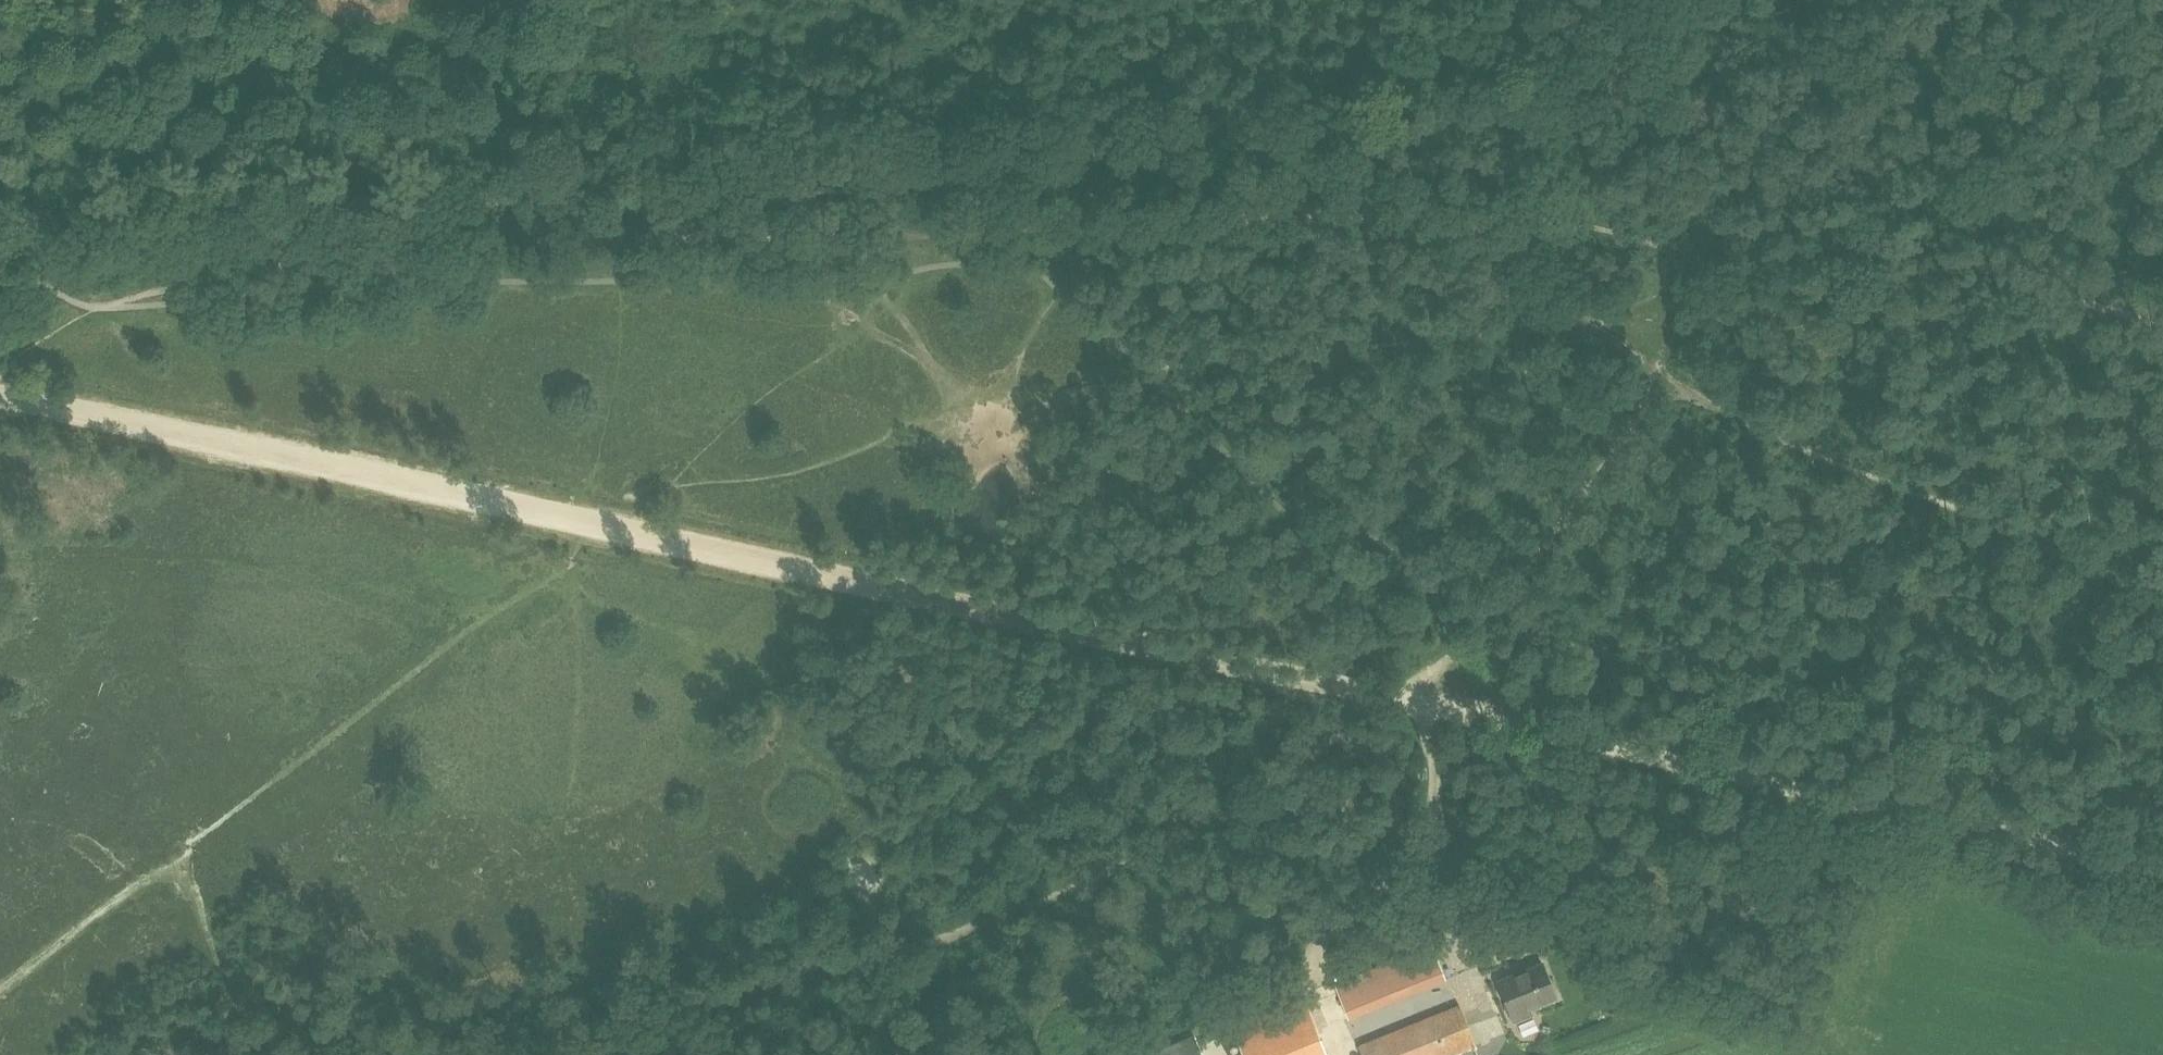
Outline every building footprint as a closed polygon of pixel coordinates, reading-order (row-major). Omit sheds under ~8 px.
[(1346,1013),(1444,976),(1434,950),(1337,988),(1346,1013)] [(1529,1004),(1553,994),(1539,960),(1494,977),(1513,1025),(1534,1016),(1529,1004)] [(1244,1054),(1327,1054),(1301,991),(1229,1021),(1244,1054)] [(1358,1042),(1363,1054),(1445,1054),(1475,1043),(1458,1001),(1358,1042)] [(1213,1038),(1167,1054),(1219,1054),(1213,1038)]
